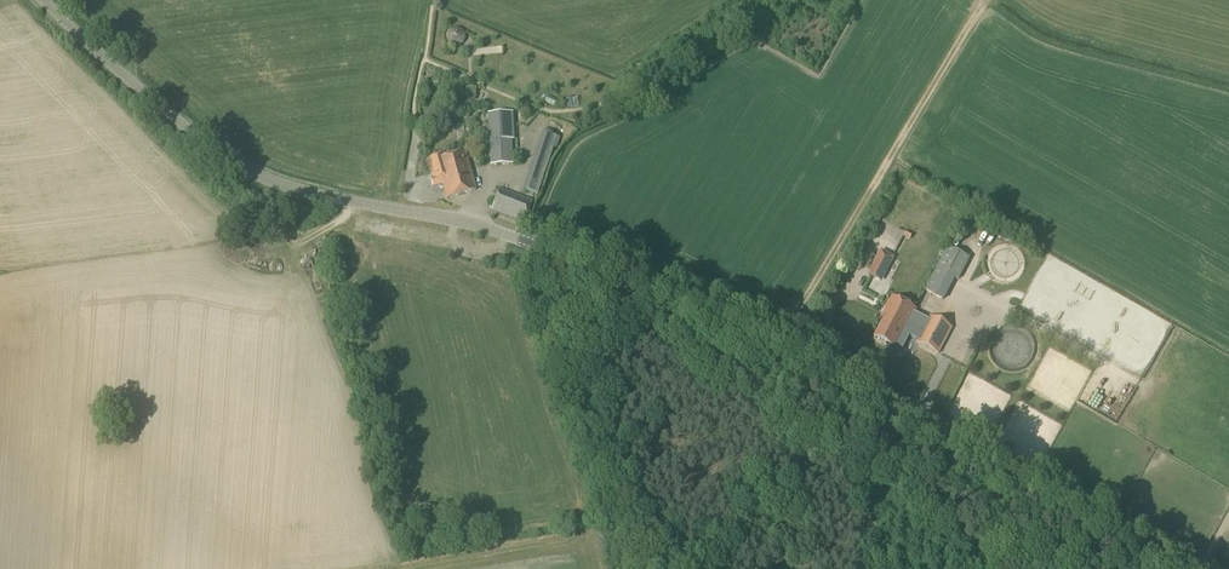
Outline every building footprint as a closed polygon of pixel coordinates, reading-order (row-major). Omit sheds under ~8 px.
[(491,165),(511,164),(510,140),(513,140),(511,113),(489,114),(491,165)] [(537,194),(556,137),(542,132),(523,190),(537,194)] [(475,191),(465,153),(445,159),(444,155),(428,160),(433,178),(430,179),(432,187),(442,184),(446,199),(475,191)] [(525,222),(532,201),(499,189),(491,209),(525,222)] [(906,231),(902,237),(909,241),(913,235),(906,231)] [(958,281),(969,259),(947,247),(924,291),(943,301),(954,279),(958,281)] [(880,283),(894,258),(881,251),(867,276),(880,283)] [(924,328),(910,321),(916,310),(891,297),(879,321),(882,322),(874,338),(892,347),(900,332),(917,341),(916,343),(938,354),(951,328),(930,317),(924,328)] [(1138,316),(1133,327),(1143,332),(1148,321),(1138,316)]
